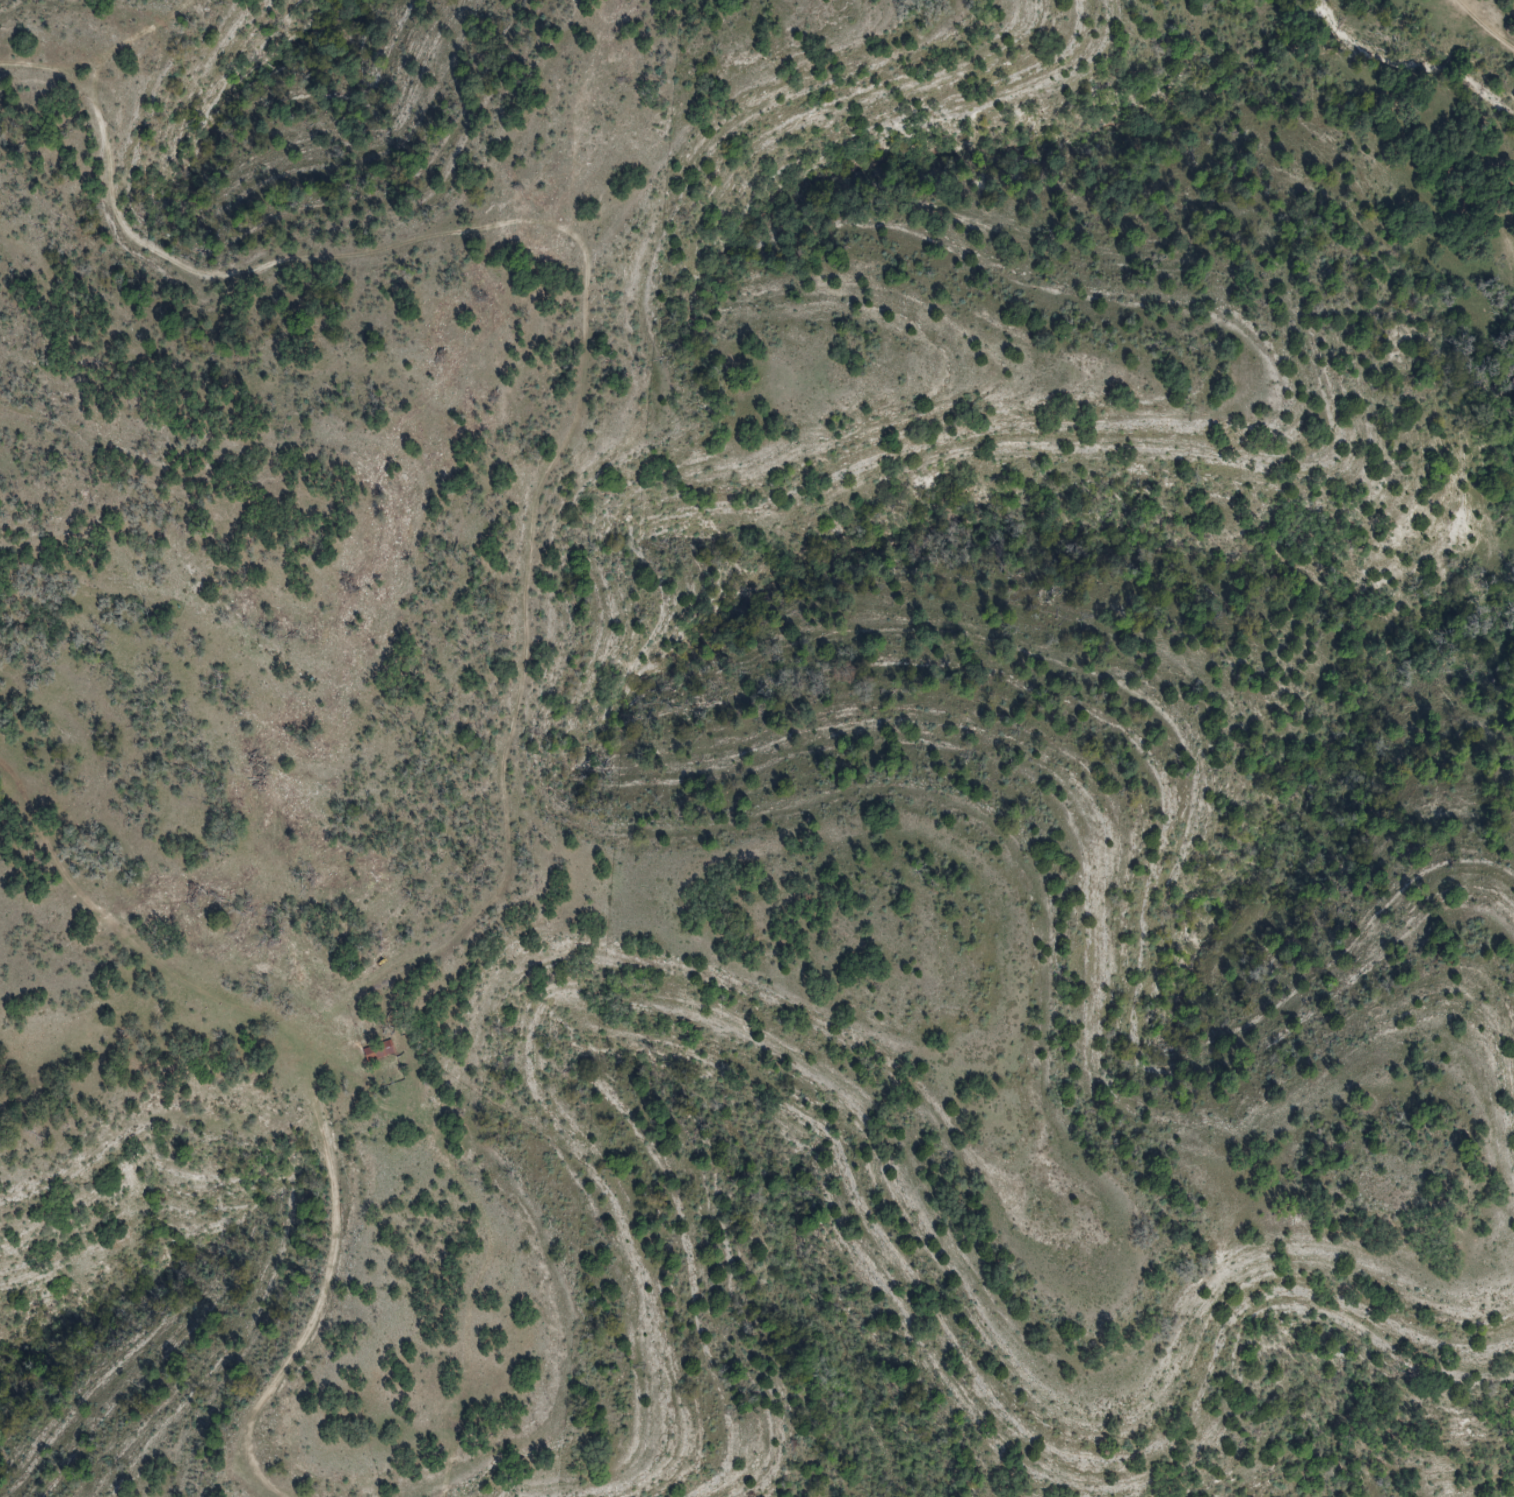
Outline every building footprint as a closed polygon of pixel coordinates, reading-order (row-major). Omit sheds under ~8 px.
[(392,1055),(390,1040),(361,1045),(364,1060),(392,1055)]
